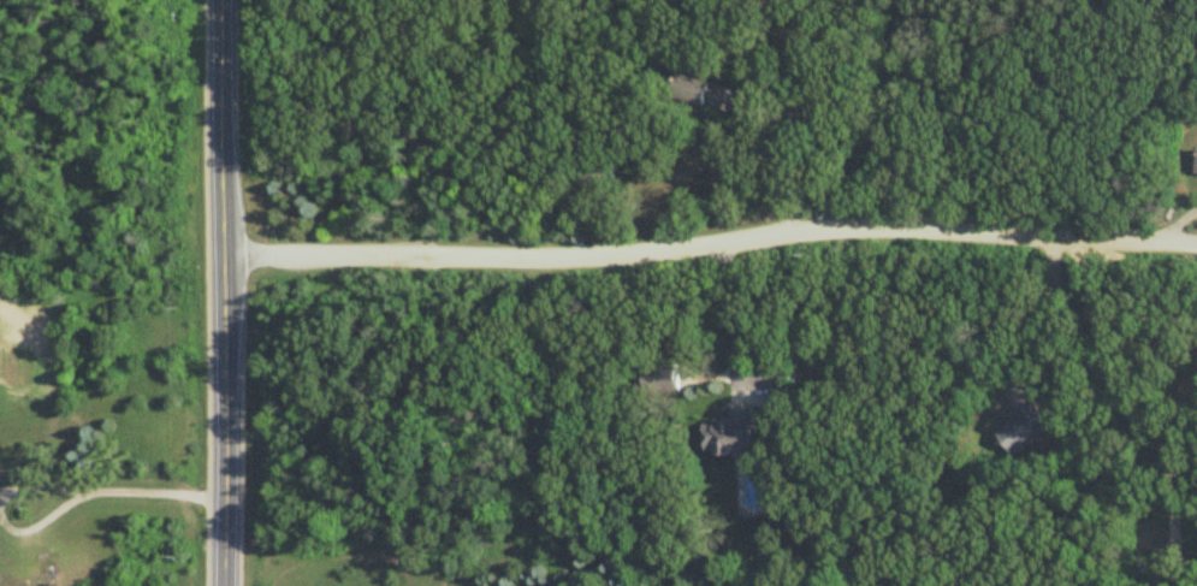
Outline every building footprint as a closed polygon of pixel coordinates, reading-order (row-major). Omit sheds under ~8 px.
[(676,98),(741,117),(747,94),(683,76),(676,98)] [(647,397),(680,397),(680,368),(647,368),(647,397)] [(995,432),(1010,455),(1051,429),(1036,405),(995,432)] [(732,422),(706,424),(708,455),(758,451),(755,410),(731,412),(732,422)]
